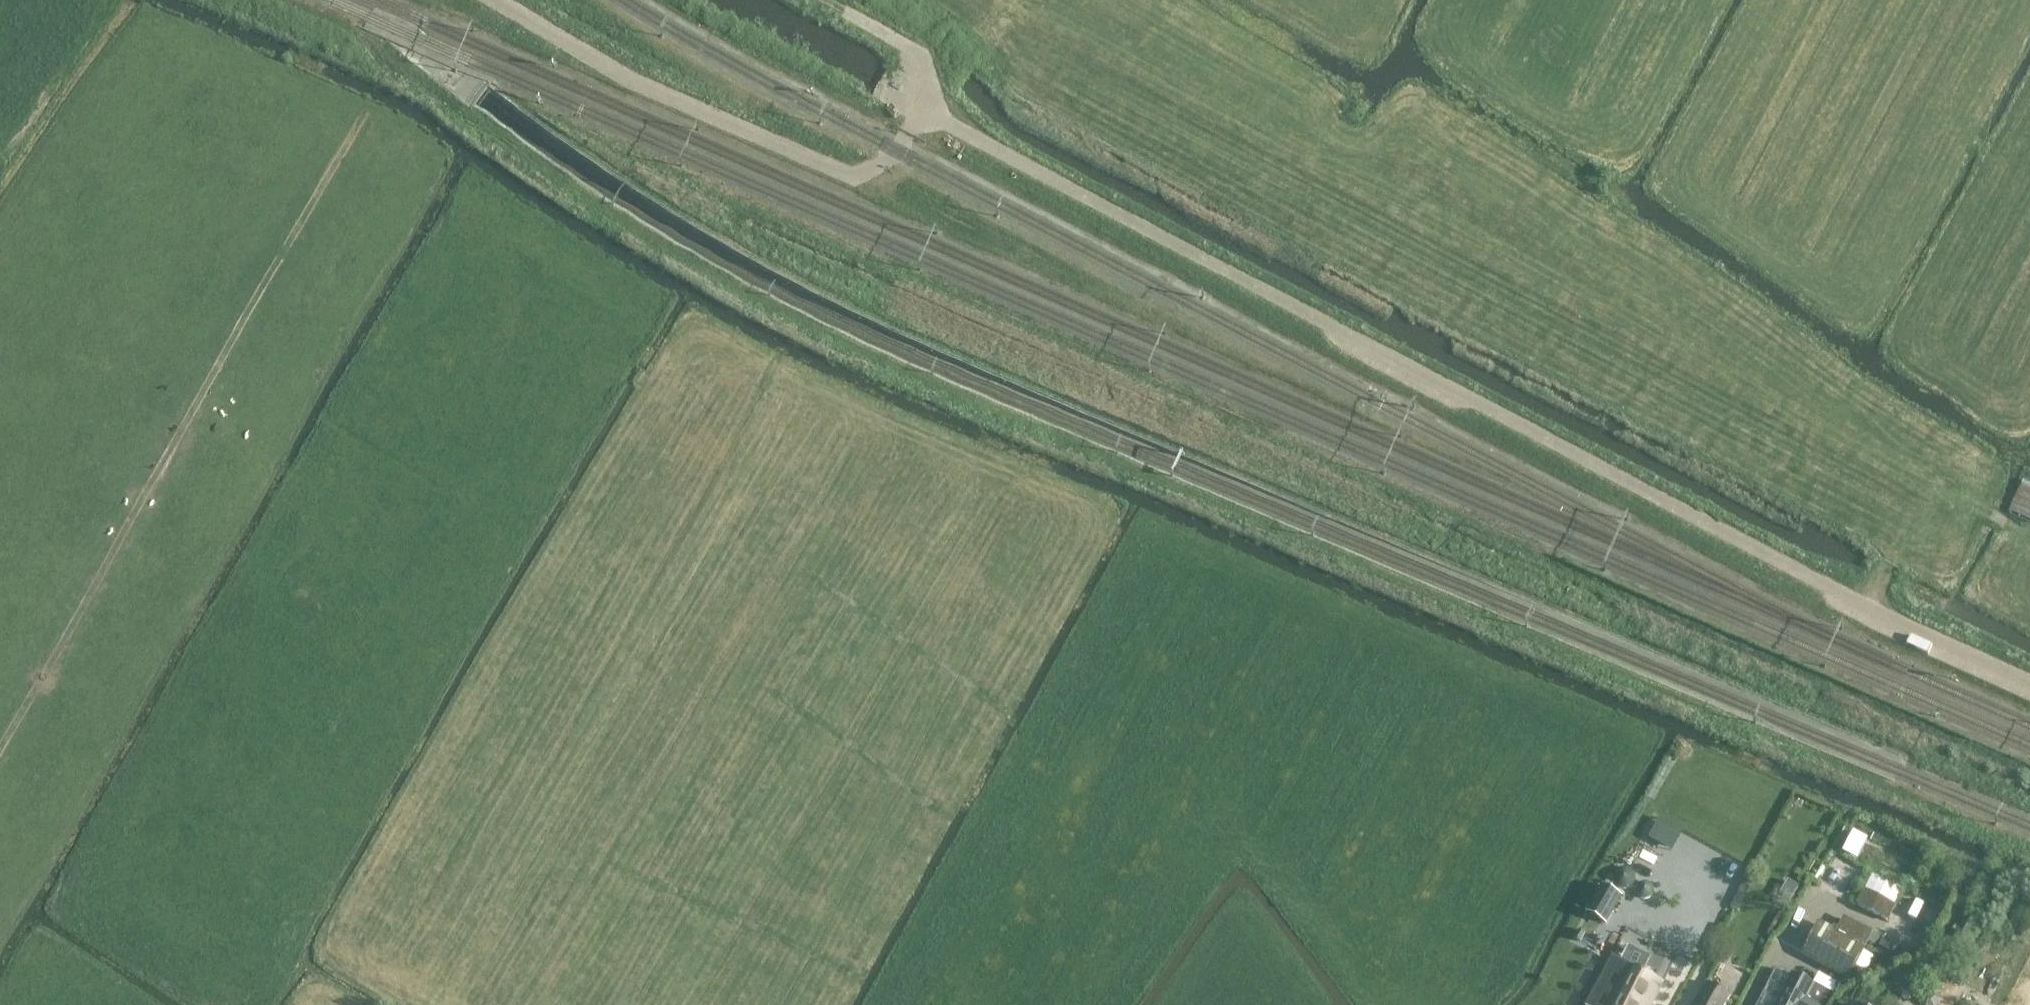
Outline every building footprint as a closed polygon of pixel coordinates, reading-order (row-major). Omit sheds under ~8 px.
[(1602,888),(1582,923),(1594,929),(1598,922),(1604,926),(1620,898),(1602,888)] [(1894,907),(1864,892),(1856,907),(1886,922),(1894,907)] [(1837,938),(1818,928),(1804,954),(1848,977),(1869,936),(1845,923),(1837,938)] [(1660,982),(1613,957),(1588,1004),(1648,1004),(1660,982)] [(1829,995),(1792,975),(1777,1004),(1823,1004),(1829,995)] [(1694,1004),(1723,1004),(1728,997),(1705,985),(1694,1004)] [(1917,998),(1919,1004),(1920,1004),(1939,1004),(1940,1004),(1942,998),(1940,992),(1936,987),(1930,985),(1923,987),(1919,992),(1917,998)]
